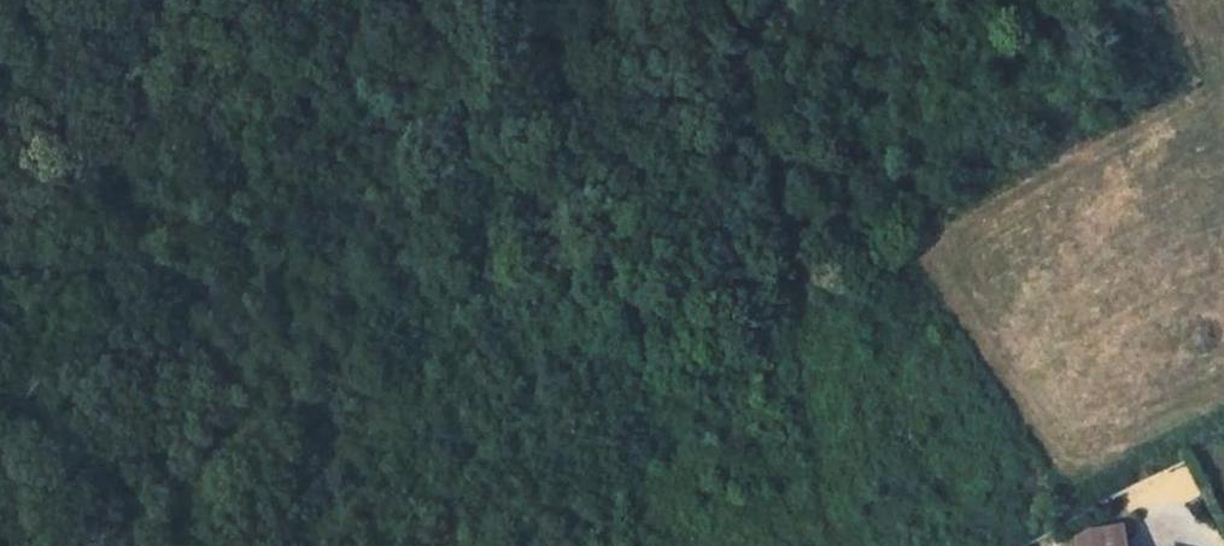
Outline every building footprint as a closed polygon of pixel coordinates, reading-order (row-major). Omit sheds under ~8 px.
[(1124,532),(1090,535),(1077,540),(1078,545),(1127,545),(1124,532)]
